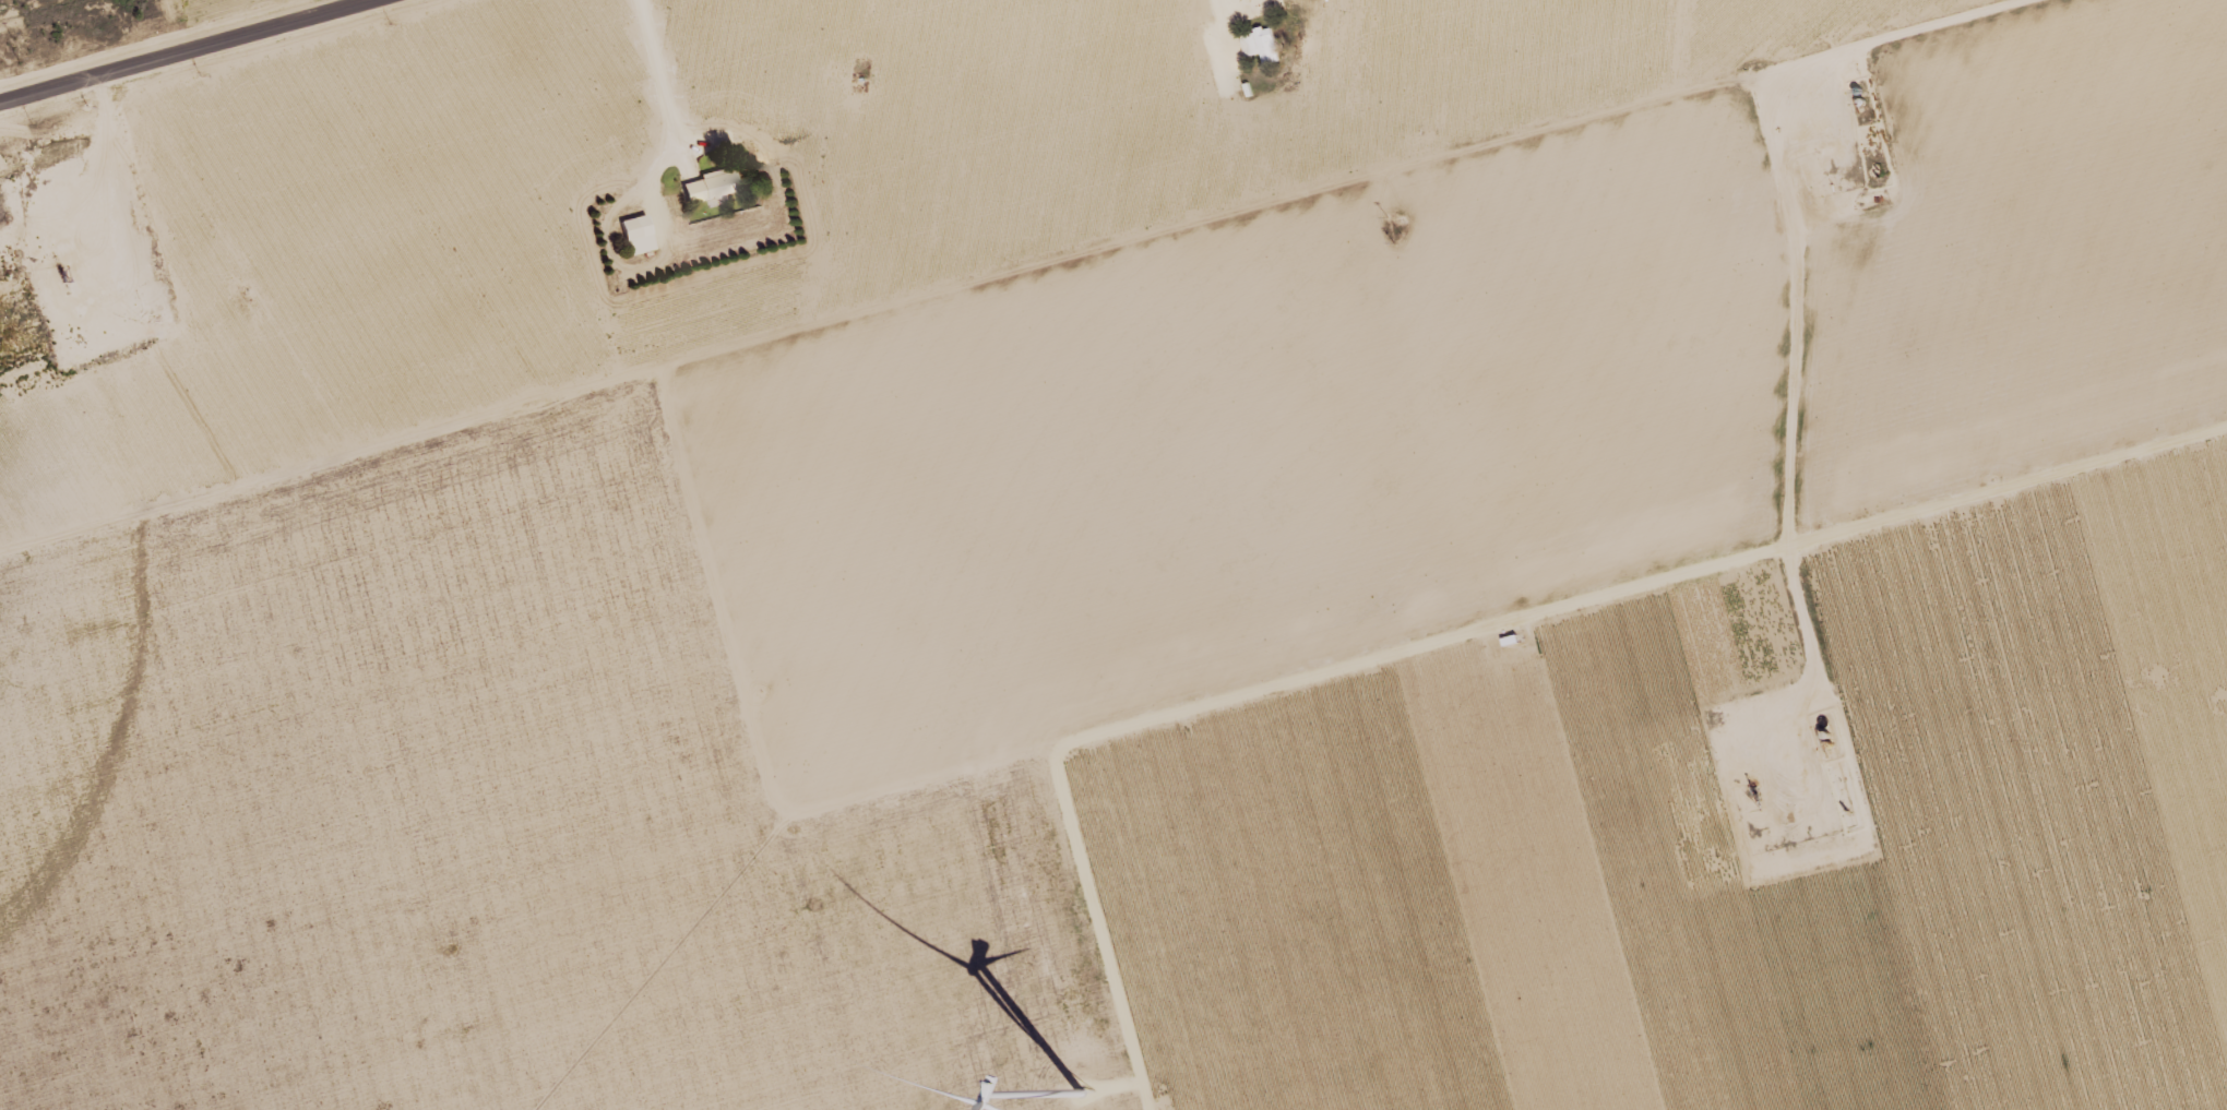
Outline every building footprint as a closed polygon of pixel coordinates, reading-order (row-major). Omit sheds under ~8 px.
[(1272,25),(1241,33),(1246,56),(1262,52),(1265,63),(1281,59),(1272,25)] [(682,182),(687,204),(739,192),(734,169),(722,172),(721,168),(699,174),(700,178),(682,182)] [(621,218),(627,254),(653,249),(647,214),(621,218)]
